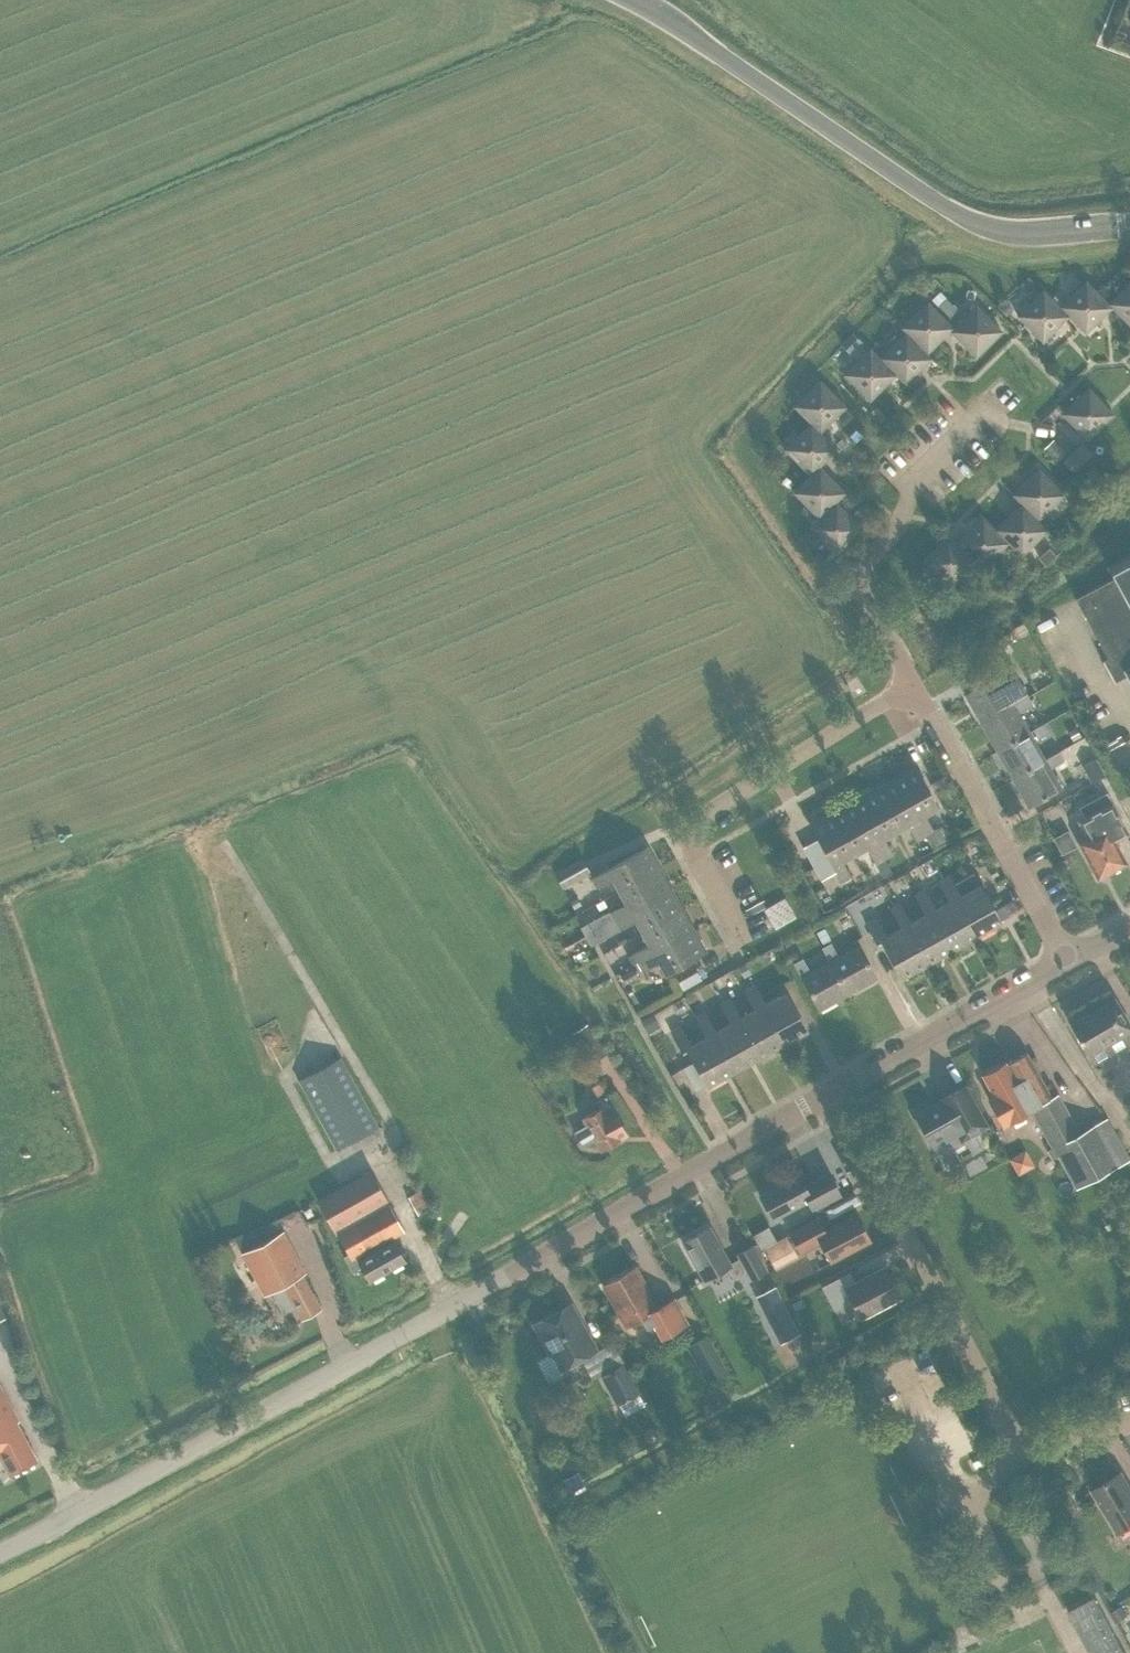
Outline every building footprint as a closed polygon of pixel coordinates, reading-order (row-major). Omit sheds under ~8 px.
[(1029,277),(1021,284),(1026,290),(1034,282),(1029,277)] [(1111,307),(1086,281),(1060,307),(1068,315),(1069,315),(1086,332),(1111,307)] [(1108,303),(1111,307),(1112,306),(1129,324),(1129,282),(1108,303)] [(1068,315),(1043,290),(1017,315),(1043,341),(1068,315)] [(940,291),(932,299),(951,318),(959,310),(940,291)] [(1005,298),(997,306),(1006,315),(1014,307),(1005,298)] [(926,353),(950,330),(951,331),(954,328),(928,302),(902,328),(906,332),(926,353)] [(977,305),(954,328),(951,331),(976,356),(1001,331),(977,305)] [(931,358),(926,353),(906,332),(881,358),(896,373),(905,383),(931,358)] [(870,399),(896,373),(881,358),(880,359),(870,349),(845,374),(870,399)] [(795,406),(811,423),(819,432),(845,406),(820,381),(795,406)] [(1087,439),(1097,429),(1097,430),(1114,414),(1088,388),(1062,413),(1087,439)] [(836,449),(819,432),(811,423),(785,449),(811,475),(820,466),(819,466),(836,449)] [(1053,438),(1044,448),(1055,459),(1064,450),(1053,438)] [(1083,443),(1064,461),(1074,471),(1093,453),(1083,443)] [(819,517),(835,501),(845,492),(820,466),(811,475),(794,492),(819,517)] [(1013,494),(1022,503),(1038,519),(1064,494),(1039,468),(1013,494)] [(836,553),(861,528),(835,501),(819,517),(820,518),(810,527),(836,553)] [(1022,503),(995,530),(1008,542),(1008,541),(1021,555),(1047,529),(1038,520),(1038,519),(1022,503)] [(982,517),(956,543),(974,561),(975,560),(982,567),(1008,542),(995,530),(982,517)] [(949,586),(974,561),(956,543),(949,535),(923,560),(949,586)] [(1049,547),(1038,557),(1045,565),(1056,555),(1049,547)] [(1108,566),(1114,578),(1076,598),(1107,657),(1102,660),(1114,682),(1128,675),(1129,679),(1129,554),(1108,566)] [(1012,668),(965,694),(981,722),(1014,704),(1003,685),(1017,677),(1012,668)] [(1032,705),(1027,696),(1014,704),(981,722),(997,750),(1029,731),(1019,713),(1032,705)] [(1043,723),(1029,731),(997,750),(1012,778),(1045,759),(1034,740),(1048,732),(1043,723)] [(1064,760),(1059,751),(1045,759),(1012,778),(1029,806),(1061,788),(1050,768),(1064,760)] [(1082,765),(1091,782),(1105,775),(1096,757),(1082,765)] [(938,807),(915,768),(894,779),(925,834),(933,829),(925,814),(938,807)] [(894,779),(874,791),(896,831),(908,824),(917,839),(925,834),(894,779)] [(896,831),(874,791),(853,803),(884,857),(892,853),(883,837),(896,831)] [(1108,833),(1124,824),(1106,793),(1081,807),(1086,816),(1078,820),(1088,839),(1081,843),(1099,875),(1124,862),(1108,833)] [(884,857),(853,803),(832,814),(854,854),(867,847),(875,862),(884,857)] [(842,861),(854,854),(832,814),(811,826),(818,839),(804,847),(822,879),(836,871),(842,881),(851,876),(842,861)] [(933,829),(925,834),(933,848),(941,844),(933,829)] [(1068,829),(1053,837),(1062,854),(1077,846),(1068,829)] [(611,878),(618,891),(658,868),(646,847),(591,878),(596,887),(611,878)] [(555,874),(563,887),(590,872),(582,858),(555,874)] [(615,920),(669,889),(658,868),(618,891),(625,903),(610,911),(615,920)] [(939,881),(950,900),(955,898),(976,936),(1001,922),(980,884),(960,895),(949,876),(939,881)] [(641,932),(681,910),(669,889),(615,920),(619,928),(635,920),(641,932)] [(914,895),(925,914),(930,911),(952,950),(976,936),(955,898),(950,900),(935,909),(924,889),(914,895)] [(775,926),(798,915),(788,894),(765,904),(775,926)] [(890,909),(901,928),(905,925),(927,964),(952,950),(930,911),(925,914),(911,922),(900,903),(890,909)] [(638,961),(693,930),(681,910),(641,932),(648,944),(633,953),(638,961)] [(927,964),(905,925),(901,928),(886,936),(875,917),(865,922),(877,943),(881,940),(902,978),(927,964)] [(830,939),(825,929),(816,934),(822,943),(830,939)] [(665,974),(704,952),(693,930),(638,961),(642,969),(658,961),(665,974)] [(821,947),(829,961),(847,994),(876,978),(858,945),(838,956),(830,942),(821,947)] [(820,1009),(847,994),(829,961),(810,971),(802,957),(793,962),(820,1009)] [(745,963),(739,966),(744,977),(751,973),(745,963)] [(633,968),(621,975),(625,983),(638,976),(633,968)] [(755,1009),(761,1006),(782,1045),(807,1031),(785,992),(765,1003),(754,984),(745,990),(755,1009)] [(761,1006),(755,1009),(741,1017),(730,998),(720,1003),(731,1023),(736,1020),(757,1058),(782,1045),(761,1006)] [(1088,1055),(1129,1031),(1129,1024),(1115,998),(1070,1024),(1088,1055)] [(705,1012),(696,1017),(706,1036),(711,1034),(732,1072),(757,1058),(736,1020),(731,1023),(716,1031),(705,1012)] [(653,1014),(641,1020),(648,1033),(660,1026),(653,1014)] [(687,1049),(707,1086),(732,1072),(711,1034),(706,1036),(691,1045),(681,1025),(671,1031),(682,1051),(687,1049)] [(1031,1111),(1041,1130),(1051,1149),(1052,1148),(1073,1190),(1129,1159),(1107,1117),(1080,1132),(1058,1093),(1052,1097),(1027,1051),(1007,1062),(1007,1061),(983,1074),(998,1104),(993,1107),(1003,1126),(1031,1111)] [(295,1082),(335,1150),(376,1126),(336,1058),(295,1082)] [(934,1146),(940,1157),(966,1142),(964,1139),(987,1126),(965,1085),(940,1099),(940,1100),(916,1114),(934,1146)] [(596,1138),(602,1150),(628,1135),(606,1095),(593,1103),(596,1109),(584,1116),(588,1124),(575,1132),(583,1146),(596,1138)] [(822,1161),(760,1195),(773,1219),(807,1201),(813,1211),(835,1198),(830,1188),(835,1185),(822,1161)] [(369,1171),(317,1201),(347,1253),(343,1256),(351,1271),(360,1266),(369,1281),(405,1261),(394,1242),(393,1242),(391,1237),(403,1230),(369,1171)] [(418,1214),(431,1207),(423,1189),(409,1198),(418,1214)] [(820,1242),(831,1262),(870,1241),(855,1213),(824,1230),(817,1217),(790,1232),(801,1253),(820,1242)] [(273,1217),(234,1238),(242,1253),(264,1295),(271,1291),(283,1313),(295,1307),(301,1318),(321,1308),(303,1274),(306,1272),(283,1230),(281,1231),(273,1217)] [(746,1270),(751,1279),(767,1270),(753,1245),(737,1254),(740,1258),(730,1264),(709,1226),(682,1241),(704,1280),(725,1268),(731,1278),(746,1270)] [(769,1226),(753,1235),(761,1249),(764,1247),(777,1240),(769,1226)] [(764,1247),(774,1267),(797,1254),(787,1235),(777,1240),(764,1247)] [(603,1285),(625,1326),(641,1318),(646,1327),(653,1323),(661,1338),(687,1324),(673,1298),(656,1308),(646,1290),(649,1289),(637,1267),(603,1285)] [(852,1301),(861,1317),(900,1296),(885,1268),(856,1284),(850,1272),(822,1287),(835,1310),(852,1301)] [(776,1286),(756,1296),(780,1344),(800,1334),(776,1286)] [(801,1298),(791,1302),(795,1310),(804,1306),(801,1298)] [(559,1310),(534,1324),(550,1354),(537,1361),(550,1384),(565,1375),(562,1368),(581,1358),(596,1349),(574,1309),(570,1303),(559,1310)] [(1083,1330),(1070,1338),(1080,1353),(1092,1344),(1083,1330)] [(707,1334),(687,1346),(704,1377),(725,1366),(707,1334)] [(638,1391),(622,1363),(599,1376),(616,1404),(638,1391)] [(10,1475),(37,1461),(16,1422),(19,1421),(0,1386),(0,1457),(10,1475)] [(646,1429),(644,1435),(647,1441),(653,1442),(659,1439),(659,1437),(660,1434),(657,1428),(651,1426),(646,1429)] [(578,1471),(563,1480),(570,1493),(586,1485),(578,1471)] [(1129,1525),(1129,1486),(1122,1472),(1092,1490),(1118,1533),(1129,1525)] [(1095,1597),(1068,1612),(1089,1652),(1125,1652),(1095,1597)] [(1121,1606),(1113,1611),(1119,1621),(1127,1615),(1121,1606)]
